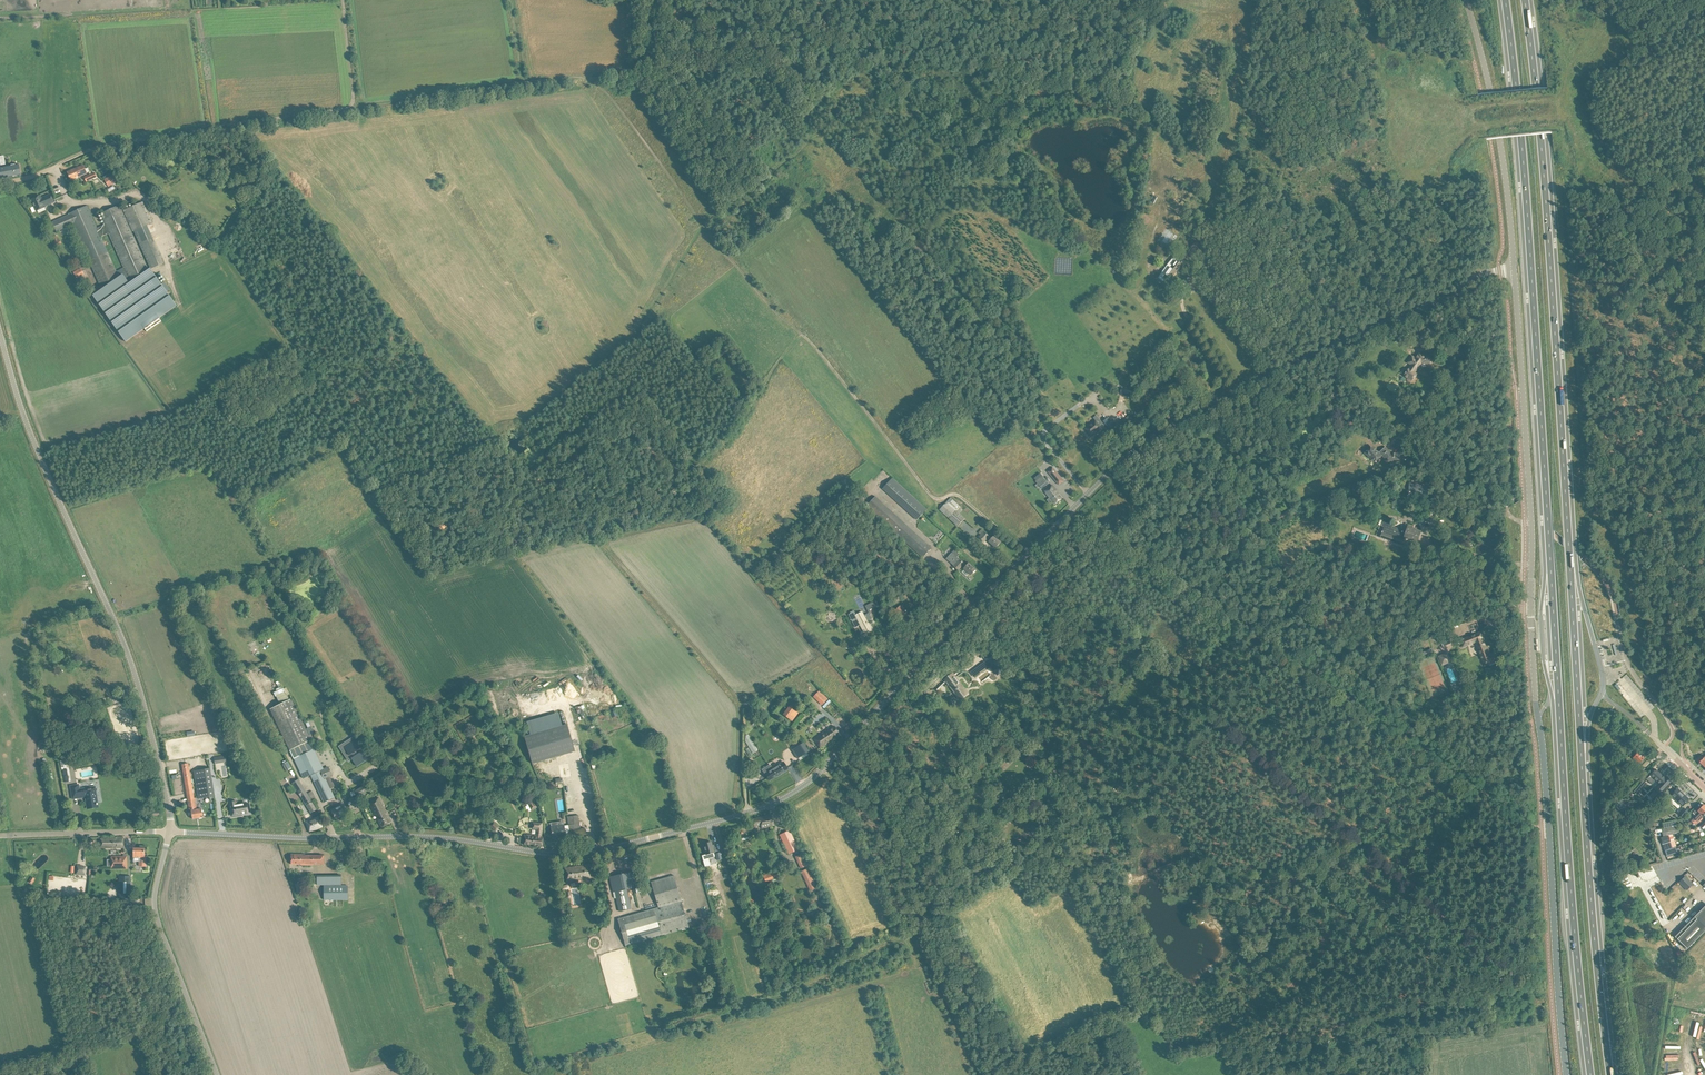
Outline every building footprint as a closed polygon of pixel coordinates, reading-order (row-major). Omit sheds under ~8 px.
[(20,175),(18,165),(0,168),(0,179),(20,175)] [(83,165),(67,172),(71,180),(87,173),(83,165)] [(98,177),(96,173),(86,177),(87,181),(98,177)] [(109,187),(118,181),(113,174),(104,179),(109,187)] [(31,200),(34,206),(36,211),(45,207),(45,206),(54,202),(50,194),(45,197),(46,198),(42,200),(40,196),(31,200)] [(69,215),(52,222),(56,232),(73,225),(100,285),(118,277),(119,277),(116,271),(101,237),(109,234),(124,268),(129,279),(148,270),(127,222),(128,221),(133,232),(134,231),(150,268),(150,269),(164,263),(147,226),(152,223),(143,202),(123,210),(127,218),(126,219),(120,205),(100,214),(105,225),(97,228),(87,206),(68,214),(69,215)] [(1189,236),(1181,247),(1187,252),(1196,241),(1189,236)] [(1163,277),(1164,277),(1162,280),(1167,283),(1169,281),(1178,269),(1182,264),(1176,260),(1163,277)] [(1156,275),(1161,269),(1152,262),(1147,268),(1156,275)] [(70,272),(75,280),(81,275),(77,268),(70,272)] [(119,278),(93,296),(126,342),(145,328),(147,331),(161,321),(159,318),(177,306),(167,291),(170,289),(164,282),(161,284),(151,270),(150,269),(150,268),(148,270),(129,279),(124,268),(116,271),(119,277),(118,277),(119,278)] [(1412,356),(1409,361),(1407,364),(1410,366),(1403,376),(1407,379),(1407,380),(1411,382),(1417,374),(1416,374),(1415,375),(1413,374),(1422,362),(1430,364),(1432,359),(1425,357),(1419,353),(1415,359),(1412,356)] [(1130,415),(1128,416),(1116,426),(1120,431),(1134,420),(1130,415)] [(1109,418),(1104,421),(1110,430),(1115,427),(1109,418)] [(1088,425),(1085,427),(1092,436),(1102,428),(1096,420),(1094,421),(1088,425)] [(1387,461),(1400,462),(1409,454),(1403,447),(1397,452),(1391,452),(1386,446),(1380,452),(1377,450),(1373,445),(1364,453),(1368,458),(1372,459),(1374,462),(1382,455),(1387,461)] [(1053,467),(1048,471),(1059,485),(1062,482),(1062,483),(1064,481),(1053,467)] [(1050,484),(1043,475),(1036,481),(1038,484),(1037,486),(1040,490),(1042,489),(1043,490),(1050,484)] [(884,487),(883,489),(917,520),(927,509),(894,479),(892,478),(886,484),(884,487)] [(1410,483),(1410,490),(1415,490),(1415,492),(1415,496),(1427,497),(1427,492),(1427,491),(1428,484),(1410,483)] [(1055,508),(1061,502),(1058,499),(1058,498),(1050,490),(1044,496),(1045,498),(1044,498),(1048,503),(1049,502),(1055,508)] [(923,557),(932,547),(875,496),(867,505),(923,557)] [(960,507),(951,498),(940,509),(958,526),(965,519),(956,511),(960,507)] [(1384,528),(1380,537),(1401,545),(1404,537),(1417,542),(1421,531),(1407,527),(1406,531),(1404,531),(1403,534),(1391,530),(1393,526),(1388,524),(1389,522),(1384,520),(1381,527),(1384,528)] [(982,529),(979,533),(981,535),(979,537),(984,542),(987,539),(996,548),(1001,542),(995,536),(992,539),(989,536),(990,536),(984,531),(984,532),(982,529)] [(955,549),(952,552),(946,558),(954,566),(959,570),(961,567),(964,569),(971,575),(976,569),(968,562),(965,565),(957,557),(961,554),(955,549)] [(869,604),(872,609),(878,606),(875,601),(869,604)] [(900,606),(895,611),(900,616),(902,614),(904,616),(907,613),(900,606)] [(850,612),(851,613),(849,614),(852,621),(856,627),(861,625),(863,629),(865,632),(871,629),(869,625),(867,620),(868,619),(867,618),(871,617),(869,613),(864,615),(863,612),(856,616),(856,615),(856,614),(854,610),(850,612)] [(1460,640),(1458,641),(1459,644),(1461,644),(1462,643),(1464,647),(1464,646),(1476,641),(1481,655),(1480,655),(1481,656),(1485,665),(1488,664),(1489,666),(1496,663),(1495,661),(1497,661),(1497,660),(1494,652),(1493,652),(1494,653),(1490,655),(1490,654),(1489,654),(1488,651),(1489,651),(1488,649),(1487,649),(1483,641),(1484,640),(1481,632),(1480,632),(1481,632),(1475,634),(1473,635),(1460,640)] [(1452,643),(1449,635),(1438,640),(1440,646),(1443,645),(1443,646),(1452,643)] [(986,656),(997,671),(1003,666),(998,659),(999,658),(996,654),(995,655),(993,652),(986,656)] [(1447,652),(1438,656),(1442,665),(1451,661),(1447,652)] [(953,673),(943,680),(960,702),(970,694),(953,673)] [(500,682),(504,689),(509,687),(505,679),(500,682)] [(821,705),(828,699),(820,690),(813,696),(821,705)] [(292,699),(270,709),(290,750),(312,740),(292,699)] [(576,706),(578,720),(584,719),(583,709),(585,708),(584,705),(576,706)] [(790,705),(784,714),(789,718),(795,709),(790,705)] [(760,706),(757,712),(763,716),(766,712),(764,711),(766,709),(760,706)] [(575,751),(567,724),(524,736),(532,763),(575,751)] [(814,739),(817,743),(820,748),(833,739),(832,738),(839,733),(834,726),(828,730),(827,729),(814,739)] [(744,736),(752,753),(758,750),(750,733),(744,736)] [(54,748),(52,739),(41,741),(43,751),(54,748)] [(356,739),(344,747),(352,759),(357,766),(369,758),(356,739)] [(310,741),(290,750),(303,778),(310,775),(324,802),(335,797),(326,779),(333,775),(329,766),(323,769),(310,741)] [(801,744),(792,749),(796,756),(798,758),(809,751),(808,749),(803,742),(801,744)] [(1635,751),(1631,755),(1634,757),(1633,758),(1636,760),(1635,761),(1638,763),(1639,763),(1642,765),(1646,761),(1644,758),(1638,753),(1637,754),(1635,751)] [(1029,755),(1025,759),(1033,768),(1038,762),(1036,760),(1037,758),(1032,753),(1030,755),(1029,755)] [(215,763),(226,762),(225,755),(214,756),(215,763)] [(1703,759),(1700,756),(1697,759),(1704,767),(1704,756),(1703,759)] [(286,771),(291,768),(288,761),(283,764),(286,771)] [(62,763),(64,782),(71,781),(69,762),(62,763)] [(770,765),(763,769),(768,778),(770,781),(777,776),(788,769),(787,768),(785,764),(783,762),(773,768),(770,765)] [(187,763),(182,764),(190,811),(191,811),(193,819),(197,818),(195,810),(193,810),(191,804),(192,804),(192,799),(195,799),(195,798),(194,798),(193,789),(189,763),(187,763)] [(215,796),(210,768),(194,770),(198,799),(215,796)] [(358,768),(339,780),(346,790),(364,779),(358,768)] [(1049,769),(1046,773),(1056,780),(1059,776),(1049,769)] [(1655,769),(1646,779),(1652,784),(1655,780),(1660,784),(1658,786),(1662,790),(1671,781),(1667,777),(1665,778),(1655,769)] [(298,779),(292,782),(307,805),(306,805),(308,808),(311,813),(317,809),(314,805),(312,802),(311,800),(315,798),(311,791),(307,794),(306,792),(298,779)] [(364,793),(369,791),(365,784),(354,791),(359,799),(366,795),(364,793)] [(71,786),(72,792),(73,798),(86,796),(86,798),(87,798),(88,800),(87,800),(88,808),(98,807),(98,805),(98,803),(97,803),(95,787),(85,789),(85,788),(79,789),(79,785),(71,786)] [(1677,789),(1673,793),(1672,795),(1682,805),(1688,800),(1677,789)] [(347,802),(349,805),(351,810),(360,805),(357,798),(347,802)] [(534,798),(527,802),(532,810),(539,806),(534,798)] [(192,804),(191,804),(193,810),(195,810),(197,818),(205,817),(204,812),(203,812),(202,808),(197,809),(195,799),(192,799),(192,804)] [(1625,799),(1615,802),(1618,813),(1628,810),(1625,799)] [(253,802),(238,802),(237,810),(241,810),(241,812),(253,812),(253,810),(254,810),(254,806),(253,806),(253,802)] [(1693,812),(1696,816),(1691,821),(1694,824),(1704,812),(1704,806),(1704,804),(1698,810),(1697,808),(1693,812)] [(344,805),(341,807),(340,806),(336,808),(336,809),(332,811),(336,818),(347,812),(344,805)] [(1684,808),(1679,813),(1683,818),(1688,812),(1684,808)] [(1694,824),(1695,826),(1699,822),(1699,823),(1704,818),(1704,819),(1704,812),(1694,824)] [(753,819),(754,824),(754,826),(762,824),(763,829),(774,826),(771,814),(753,819)] [(580,829),(578,815),(567,817),(569,826),(564,827),(564,826),(551,827),(553,837),(561,836),(561,838),(566,837),(566,836),(570,835),(572,843),(587,841),(587,835),(585,828),(580,829)] [(306,822),(310,832),(322,827),(318,817),(306,822)] [(488,823),(491,827),(495,831),(499,827),(492,820),(488,823)] [(535,835),(524,833),(523,844),(542,846),(543,838),(541,838),(543,822),(533,821),(532,829),(536,829),(535,835)] [(1035,835),(1037,826),(1035,826),(1031,825),(1031,827),(1030,826),(1028,832),(1033,833),(1032,834),(1035,835)] [(1680,832),(1678,825),(1662,829),(1664,836),(1680,832)] [(780,835),(782,840),(789,854),(798,849),(789,830),(780,835)] [(1671,841),(1669,836),(1662,837),(1661,838),(1663,844),(1671,841)] [(124,837),(119,837),(113,837),(113,838),(100,838),(100,847),(103,847),(103,848),(119,848),(124,848),(124,837)] [(1674,840),(1671,841),(1663,844),(1665,851),(1680,845),(1672,848),(1671,845),(1675,844),(1674,840)] [(704,844),(703,844),(706,855),(716,852),(715,849),(714,844),(712,845),(711,842),(707,843),(707,842),(704,843),(704,844)] [(1682,851),(1680,845),(1665,851),(1667,856),(1676,853),(1682,851)] [(145,848),(134,848),(133,857),(139,857),(139,865),(145,865),(145,848)] [(124,851),(122,851),(121,851),(121,856),(111,857),(111,869),(127,868),(127,853),(124,853),(124,851)] [(806,866),(801,853),(795,855),(801,868),(806,866)] [(291,854),(291,860),(291,865),(301,865),(301,866),(312,866),(312,865),(324,865),(324,855),(305,855),(305,856),(301,856),(301,854),(291,854)] [(82,866),(77,865),(76,875),(85,875),(86,868),(82,868),(82,866)] [(565,869),(566,874),(567,881),(591,878),(589,865),(565,869)] [(817,888),(807,868),(801,870),(811,891),(817,888)] [(766,881),(778,877),(776,871),(763,876),(766,881)] [(610,877),(611,882),(613,892),(615,891),(620,911),(631,908),(627,888),(636,886),(633,872),(610,877)] [(651,882),(658,907),(646,911),(658,907),(666,934),(689,927),(674,875),(651,882)] [(131,876),(125,876),(119,876),(120,899),(131,899),(131,876)] [(1687,889),(1692,883),(1685,876),(1679,882),(1687,889)] [(306,892),(301,880),(296,882),(300,894),(306,892)] [(348,900),(348,886),(324,886),(324,900),(348,900)] [(1675,936),(1687,948),(1704,931),(1704,906),(1675,936)] [(646,911),(618,918),(625,945),(689,928),(689,927),(666,934),(658,907),(646,911)]
